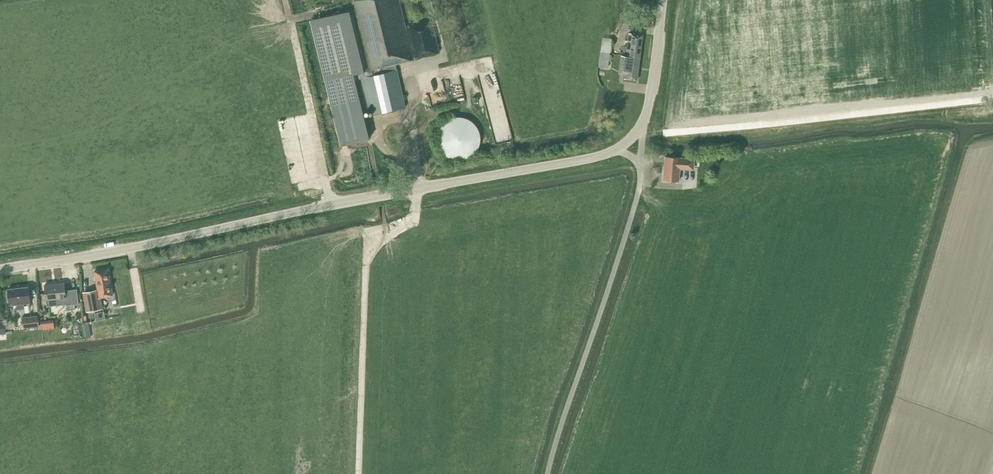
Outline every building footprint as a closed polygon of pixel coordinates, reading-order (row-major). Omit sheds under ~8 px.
[(370,158),(358,112),(368,110),(370,115),(406,107),(396,63),(413,59),(408,36),(398,0),(355,0),(352,1),(354,9),(310,20),(345,165),(370,158)] [(432,20),(407,26),(415,59),(439,52),(432,20)] [(643,35),(629,33),(627,46),(624,46),(623,55),(626,56),(640,57),(643,35)] [(603,38),(601,52),(609,53),(611,39),(603,38)] [(610,60),(611,55),(609,54),(609,53),(601,52),(599,67),(607,68),(609,60),(610,60)] [(640,57),(626,56),(623,78),(637,80),(640,57)] [(614,77),(614,70),(600,68),(599,76),(614,77)] [(462,118),(458,118),(454,118),(451,119),(447,120),(444,123),(442,125),(440,128),(438,132),(437,135),(437,139),(437,143),(438,146),(440,149),(442,152),(444,155),(447,157),(451,159),(454,160),(458,160),(462,160),(465,159),(469,157),(472,155),(474,152),(476,149),(478,146),(479,143),(479,139),(479,135),(478,132),(476,128),(474,125),(472,123),(469,120),(465,119),(462,118)] [(694,158),(665,157),(664,180),(679,181),(680,167),(694,168),(694,158)] [(100,297),(113,295),(108,269),(95,271),(98,291),(83,293),(87,311),(102,308),(100,297)] [(64,282),(45,285),(47,306),(66,304),(66,305),(78,304),(77,289),(65,291),(64,282)] [(10,305),(16,304),(17,309),(24,308),(24,303),(31,303),(29,287),(8,289),(10,305)] [(39,326),(38,316),(22,317),(23,327),(39,326)] [(54,328),(53,320),(42,321),(42,330),(54,328)]
